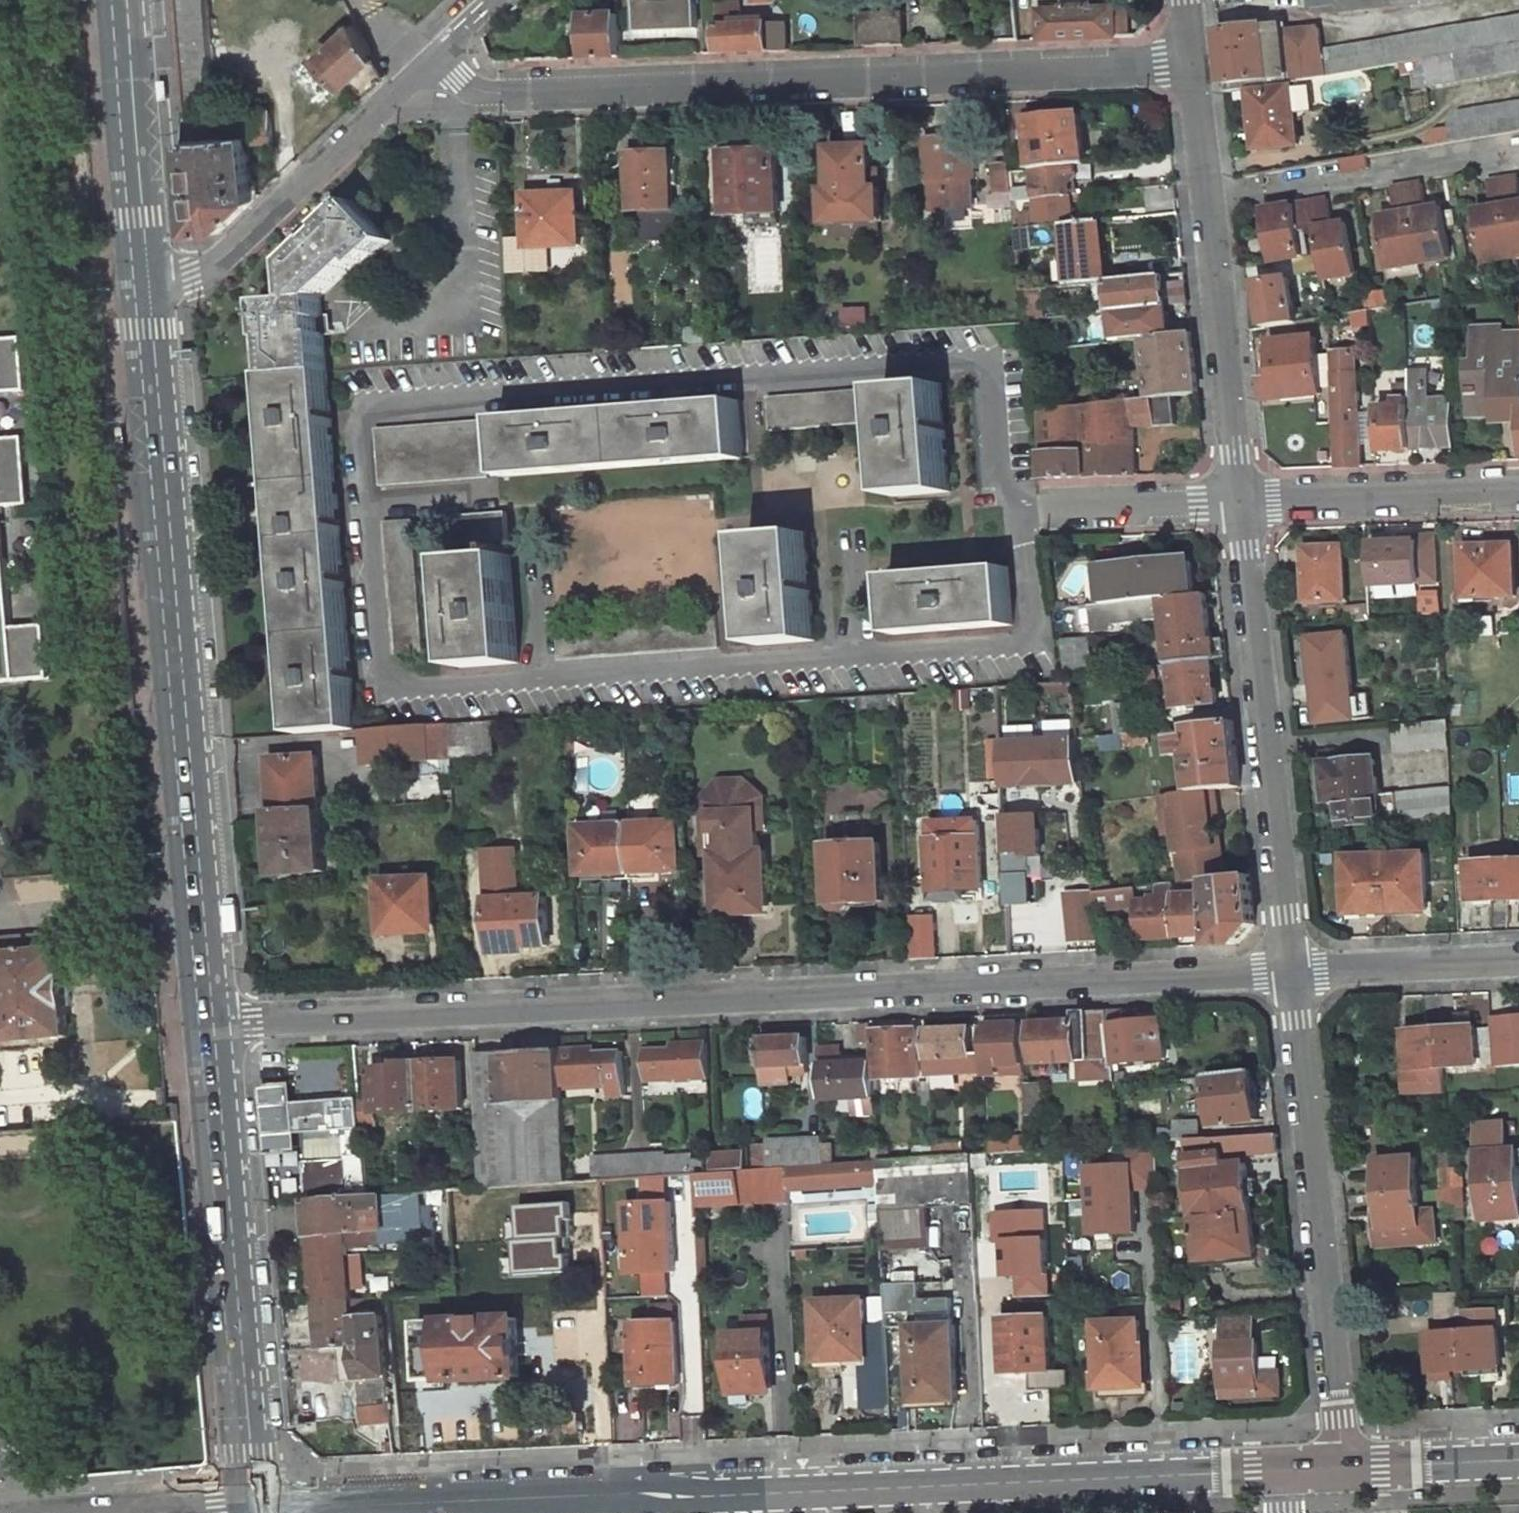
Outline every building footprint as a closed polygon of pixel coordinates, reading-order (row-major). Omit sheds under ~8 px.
[(207,0),(192,0),(175,2),(183,116),(216,113),(207,0)] [(640,37),(698,33),(697,0),(639,0),(640,37)] [(1450,0),(1307,0),(1308,7),(1336,4),(1337,11),(1450,0)] [(741,26),(740,4),(716,5),(717,27),(741,26)] [(1064,12),(1042,13),(1043,44),(1115,39),(1114,12),(1114,9),(1092,11),(1091,5),(1064,7),(1064,12)] [(906,45),(904,11),(859,13),(860,47),(906,45)] [(1126,11),(1114,12),(1115,39),(1127,38),(1126,11)] [(620,15),(584,17),(585,59),(621,57),(620,15)] [(1328,77),(1425,59),(1518,43),(1518,15),(1323,51),(1328,77)] [(323,44),(329,50),(318,60),(345,88),(376,58),(357,23),(339,40),(333,34),(323,44)] [(1328,77),(1323,51),(1318,27),(1285,31),(1285,23),(1221,30),(1219,30),(1226,92),(1251,89),(1293,85),(1293,84),(1328,77)] [(788,50),(786,24),(741,26),(717,27),(719,53),(788,50)] [(1518,72),(1518,43),(1425,59),(1429,87),(1518,72)] [(1292,116),(1298,116),(1293,85),(1251,89),(1259,148),(1296,144),(1292,116)] [(1460,110),(1449,120),(1450,127),(1452,141),(1518,130),(1518,100),(1460,110)] [(276,140),(274,113),(248,115),(249,122),(250,139),(250,142),(276,140)] [(1081,164),(1079,116),(1028,121),(1034,169),(1077,165),(1081,164)] [(185,145),(250,139),(249,122),(184,127),(185,145)] [(1428,145),(1452,141),(1450,127),(1436,129),(1425,139),(1426,146),(1428,145)] [(927,139),(930,205),(971,203),(969,176),(973,176),(972,137),(927,139)] [(192,236),(223,233),(255,203),(250,142),(250,139),(185,145),(192,236)] [(871,146),(829,149),(833,200),(826,201),(828,236),(883,231),(880,198),(874,198),(873,183),(871,146)] [(778,152),(727,155),(731,219),(781,215),(778,152)] [(1367,156),(1342,160),(1344,173),(1369,169),(1367,156)] [(642,158),(627,159),(629,213),(672,211),(670,157),(642,158)] [(1012,161),(992,163),(995,195),(1002,194),(1015,192),(1012,161)] [(1077,165),(1034,169),(1038,200),(1073,195),(1072,186),(1075,185),(1078,178),(1077,165)] [(1518,252),(1518,177),(1506,180),(1517,252),(1518,252)] [(1476,211),(1484,262),(1502,259),(1501,254),(1517,252),(1506,180),(1490,182),(1494,208),(1476,211)] [(1435,261),(1453,257),(1444,206),(1428,209),(1424,183),(1410,186),(1421,257),(1434,254),(1435,261)] [(1398,213),(1382,215),(1390,267),(1406,265),(1406,260),(1421,257),(1410,186),(1394,188),(1398,213)] [(1015,192),(1002,194),(1002,206),(1016,204),(1015,194),(1015,192)] [(1032,203),(1031,193),(1015,194),(1016,204),(1032,203)] [(1038,200),(1040,222),(1026,224),(1026,231),(1077,226),(1073,195),(1038,200)] [(1360,274),(1354,223),(1335,225),(1332,198),(1315,201),(1320,232),(1328,275),(1343,272),(1343,277),(1360,274)] [(571,200),(552,202),(551,210),(571,209),(571,200)] [(1268,209),(1273,246),(1278,246),(1280,260),(1308,256),(1305,233),(1320,232),(1315,201),(1268,209)] [(315,242),(283,272),(286,302),(257,304),(260,340),(266,340),(268,377),(324,373),(320,300),(357,264),(361,268),(389,242),(352,202),(326,227),(324,225),(311,237),(315,242)] [(551,210),(552,202),(528,202),(531,252),(572,250),(571,209),(551,210)] [(1021,254),(1068,247),(1071,286),(1095,284),(1108,282),(1102,223),(1077,226),(1026,231),(1019,232),(1021,254)] [(1189,304),(1186,273),(1108,282),(1095,284),(1100,314),(1117,312),(1169,306),(1189,304)] [(1294,322),(1288,280),(1256,285),(1258,327),(1294,322)] [(1172,336),(1169,306),(1117,312),(1120,342),(1152,338),(1172,336)] [(1478,328),(1479,386),(1473,386),(1474,414),(1501,413),(1501,420),(1518,419),(1518,334),(1506,334),(1505,327),(1478,328)] [(1172,336),(1152,338),(1158,399),(1181,396),(1199,394),(1193,334),(1172,336)] [(1323,393),(1316,337),(1274,341),(1276,359),(1265,360),(1269,399),(1323,393)] [(27,391),(23,339),(0,341),(0,394),(27,391)] [(1365,465),(1361,371),(1338,371),(1342,466),(1365,465)] [(1431,407),(1430,372),(1413,373),(1414,407),(1415,449),(1457,448),(1456,406),(1431,407)] [(293,736),(356,732),(324,373),(268,377),(264,377),(293,736)] [(947,389),(890,393),(900,513),(955,509),(947,389)] [(864,394),(772,401),(775,435),(868,428),(864,394)] [(1135,401),(1135,427),(1185,422),(1181,396),(1158,399),(1135,401)] [(1046,409),(1047,479),(1135,477),(1135,427),(1135,401),(1046,409)] [(739,403),(499,424),(504,482),(744,462),(739,403)] [(1414,407),(1382,407),(1384,449),(1415,449),(1414,407)] [(491,483),(485,424),(376,434),(380,492),(491,483)] [(50,680),(46,627),(12,629),(3,521),(2,509),(30,506),(28,489),(24,439),(0,441),(0,684),(50,680)] [(519,663),(508,516),(456,520),(460,562),(453,563),(461,668),(519,663)] [(422,653),(413,524),(383,527),(393,656),(422,653)] [(1420,544),(1372,545),(1373,591),(1443,589),(1442,533),(1420,534),(1420,544)] [(807,535),(748,540),(757,646),(815,642),(807,535)] [(1347,601),(1344,545),(1305,547),(1307,602),(1347,601)] [(1517,595),(1514,546),(1465,548),(1465,562),(1466,571),(1467,592),(1480,592),(1480,597),(1517,595)] [(1197,595),(1193,562),(1152,567),(1152,561),(1099,567),(1103,605),(1197,595)] [(1008,569),(890,579),(894,636),(1012,626),(1008,569)] [(1167,630),(1171,664),(1174,664),(1213,659),(1218,659),(1216,642),(1213,642),(1207,594),(1197,595),(1103,605),(1092,606),(1094,626),(1112,625),(1166,619),(1167,623),(1161,624),(1161,630),(1167,630)] [(1348,623),(1367,621),(1366,607),(1347,609),(1348,623)] [(1093,669),(1090,637),(1064,639),(1066,671),(1093,669)] [(1216,642),(1218,659),(1227,658),(1225,639),(1216,640),(1216,642)] [(1353,700),(1349,654),(1312,658),(1317,703),(1353,700)] [(1185,706),(1218,702),(1213,659),(1174,664),(1178,707),(1185,706)] [(1139,679),(1156,678),(1155,665),(1138,666),(1139,679)] [(862,707),(884,706),(883,695),(862,696),(862,707)] [(884,712),(900,712),(900,695),(883,695),(884,706),(884,712)] [(1144,731),(1141,701),(1114,704),(1117,734),(1123,733),(1124,745),(1147,743),(1146,731),(1144,731)] [(1219,708),(1218,702),(1185,706),(1185,712),(1219,708)] [(1394,724),(1395,750),(1455,746),(1454,719),(1394,724)] [(1177,758),(1193,757),(1196,793),(1216,791),(1241,788),(1235,721),(1193,725),(1195,738),(1175,740),(1177,758)] [(455,758),(496,755),(494,722),(453,724),(455,758)] [(366,730),(368,763),(391,762),(392,784),(393,804),(443,801),(441,774),(436,774),(435,759),(452,758),(450,725),(366,730)] [(1102,738),(1103,748),(1113,747),(1112,736),(1102,738)] [(1078,740),(1079,750),(1103,748),(1102,738),(1078,740)] [(1003,781),(1004,787),(1083,784),(1079,750),(1078,740),(1002,743),(1003,781)] [(276,815),(321,812),(318,757),(272,760),(276,815)] [(435,759),(436,774),(441,774),(453,773),(452,758),(435,759)] [(1452,789),(1378,796),(1374,758),(1324,763),(1326,790),(1340,788),(1341,799),(1344,826),(1454,815),(1452,789)] [(671,786),(681,786),(680,774),(670,774),(671,786)] [(722,853),(721,834),(714,834),(713,804),(725,789),(744,789),(760,802),(758,831),(766,830),(765,796),(746,780),(720,781),(704,798),(707,855),(717,855),(722,853)] [(981,795),(977,796),(978,812),(1005,810),(1004,787),(1003,781),(980,782),(981,795)] [(1327,801),(1341,799),(1340,788),(1326,790),(1327,801)] [(717,855),(720,917),(739,916),(738,908),(764,907),(769,907),(766,851),(759,851),(758,831),(760,802),(744,789),(725,789),(713,804),(714,834),(721,834),(722,853),(717,855)] [(1162,796),(1167,834),(1177,833),(1182,883),(1211,880),(1225,878),(1221,846),(1215,847),(1214,837),(1212,823),(1219,822),(1216,791),(1196,793),(1162,796)] [(276,815),(279,874),(325,871),(321,812),(276,815)] [(959,838),(981,837),(980,816),(958,817),(959,838)] [(1039,857),(1038,816),(1003,818),(1007,907),(1030,905),(1027,857),(1039,857)] [(678,872),(676,822),(623,824),(625,873),(678,872)] [(623,824),(577,825),(580,875),(625,873),(623,824)] [(983,889),(981,837),(959,838),(931,839),(934,899),(955,898),(954,891),(983,889)] [(892,902),(887,847),(820,851),(824,907),(825,911),(828,913),(832,915),(836,916),(842,913),(847,906),(892,902)] [(486,852),(488,881),(518,880),(516,850),(486,852)] [(1386,854),(1388,907),(1428,906),(1429,906),(1426,853),(1386,854)] [(1386,854),(1346,855),(1348,909),(1349,909),(1388,907),(1386,854)] [(1476,857),(1478,898),(1518,897),(1518,855),(1476,857)] [(325,871),(279,874),(280,886),(343,882),(342,870),(325,871)] [(1212,899),(1189,900),(1188,890),(1175,891),(1176,901),(1177,937),(1215,936),(1215,946),(1241,944),(1257,927),(1251,875),(1225,878),(1211,880),(1212,889),(1212,899)] [(433,878),(382,881),(384,934),(406,933),(406,925),(428,924),(435,924),(433,878)] [(519,897),(518,880),(488,881),(491,943),(527,941),(527,947),(548,945),(546,896),(519,897)] [(1111,883),(1094,885),(1095,891),(1097,910),(1133,906),(1131,889),(1112,892),(1111,883)] [(1160,901),(1176,901),(1175,891),(1175,884),(1160,885),(1160,901)] [(1212,889),(1188,890),(1189,900),(1212,899),(1212,889)] [(1074,942),(1100,940),(1097,910),(1095,891),(1068,894),(1074,942)] [(1160,901),(1139,902),(1140,938),(1177,937),(1176,901),(1160,901)] [(1388,907),(1388,915),(1428,913),(1428,906),(1388,907)] [(738,908),(739,916),(764,915),(764,907),(738,908)] [(1388,907),(1349,909),(1349,916),(1388,915),(1388,907)] [(914,959),(939,957),(937,914),(912,915),(914,959)] [(428,932),(428,924),(406,925),(406,933),(428,932)] [(0,954),(0,968),(7,1042),(69,1037),(61,949),(0,954)] [(1165,1058),(1161,1020),(1142,1022),(1141,1014),(1129,1014),(1129,1010),(1110,1011),(1113,1060),(1113,1064),(1138,1061),(1147,1060),(1165,1058)] [(1078,1061),(1113,1060),(1110,1011),(1076,1012),(1077,1022),(1033,1024),(1035,1063),(1051,1062),(1051,1072),(1063,1071),(1063,1062),(1078,1061)] [(1457,1015),(1457,1028),(1477,1027),(1476,1019),(1465,1020),(1464,1014),(1457,1015)] [(861,1040),(873,1040),(872,1024),(861,1025),(861,1040)] [(1027,1073),(1025,1025),(984,1026),(984,1028),(985,1061),(1001,1060),(1001,1074),(1027,1073)] [(1497,1064),(1494,1029),(1477,1030),(1477,1027),(1457,1028),(1442,1029),(1445,1067),(1497,1064)] [(984,1028),(929,1030),(931,1074),(985,1072),(985,1061),(984,1028)] [(1427,1030),(1408,1031),(1411,1070),(1424,1069),(1425,1096),(1447,1094),(1445,1067),(1442,1029),(1427,1030)] [(920,1076),(917,1030),(876,1032),(878,1078),(920,1076)] [(807,1065),(806,1038),(763,1040),(765,1084),(791,1083),(790,1073),(790,1065),(807,1065)] [(650,1051),(651,1081),(714,1077),(714,1042),(688,1043),(688,1049),(650,1051)] [(821,1047),(823,1100),(829,1099),(854,1098),(874,1097),(873,1062),(841,1063),(841,1051),(834,1052),(834,1047),(821,1047)] [(583,1054),(583,1049),(562,1050),(563,1085),(608,1083),(609,1096),(626,1095),(625,1082),(624,1052),(583,1054)] [(477,1054),(483,1188),(568,1184),(563,1085),(562,1050),(477,1054)] [(418,1062),(420,1110),(462,1108),(460,1061),(441,1062),(441,1055),(441,1054),(418,1055),(418,1062)] [(985,1075),(1001,1074),(1001,1060),(985,1061),(985,1072),(985,1075)] [(1079,1079),(1113,1077),(1113,1064),(1113,1060),(1078,1061),(1079,1079)] [(390,1067),(373,1068),(375,1112),(420,1110),(418,1062),(399,1063),(398,1063),(398,1067),(390,1067)] [(790,1065),(790,1073),(808,1072),(807,1065),(790,1065)] [(1405,1097),(1425,1096),(1424,1069),(1411,1070),(1403,1071),(1405,1097)] [(1210,1075),(1215,1125),(1260,1120),(1254,1070),(1210,1075)] [(1117,1086),(1131,1085),(1130,1076),(1116,1078),(1117,1086)] [(932,1107),(931,1082),(919,1082),(920,1108),(932,1107)] [(1042,1115),(1040,1084),(1026,1085),(1028,1116),(1042,1115)] [(291,1104),(290,1085),(262,1088),(268,1157),(297,1154),(294,1135),(291,1104)] [(875,1097),(874,1097),(854,1098),(855,1114),(876,1113),(875,1097)] [(360,1127),(358,1098),(291,1104),(294,1135),(360,1127)] [(1200,1120),(1173,1123),(1173,1129),(1157,1130),(1158,1140),(1188,1138),(1201,1137),(1200,1120)] [(1509,1150),(1507,1123),(1481,1125),(1485,1184),(1518,1182),(1518,1150),(1509,1150)] [(93,1127),(78,1128),(78,1140),(94,1139),(93,1127)] [(1223,1258),(1255,1254),(1251,1213),(1249,1197),(1247,1181),(1245,1163),(1238,1164),(1237,1159),(1226,1160),(1226,1156),(1279,1152),(1280,1152),(1278,1133),(1211,1139),(1211,1136),(1201,1137),(1188,1138),(1201,1260),(1223,1258)] [(1001,1142),(1001,1153),(1029,1151),(1028,1136),(1018,1137),(1015,1141),(1001,1142)] [(823,1138),(767,1141),(768,1151),(769,1168),(787,1167),(803,1166),(825,1165),(823,1145),(823,1138)] [(878,1140),(879,1149),(887,1149),(886,1140),(878,1140)] [(989,1142),(989,1154),(990,1153),(1001,1153),(1001,1142),(989,1142)] [(825,1165),(833,1164),(832,1144),(823,1145),(825,1165)] [(932,1145),(932,1157),(955,1156),(954,1144),(946,1145),(932,1145)] [(954,1144),(955,1156),(964,1155),(963,1144),(954,1144)] [(932,1145),(916,1146),(916,1158),(932,1157),(932,1145)] [(1159,1189),(1157,1146),(1132,1147),(1133,1160),(1091,1162),(1094,1234),(1142,1233),(1140,1190),(1159,1189)] [(887,1149),(879,1149),(879,1160),(890,1159),(890,1148),(887,1149)] [(769,1168),(768,1151),(755,1152),(756,1169),(769,1168)] [(745,1170),(744,1153),(713,1154),(714,1172),(737,1170),(745,1170)] [(970,1155),(971,1167),(991,1166),(990,1153),(989,1154),(970,1155)] [(1442,1169),(1452,1169),(1451,1153),(1441,1154),(1442,1169)] [(664,1154),(643,1155),(644,1177),(704,1174),(703,1160),(691,1160),(691,1155),(664,1156),(664,1154)] [(643,1155),(592,1158),(593,1180),(602,1180),(644,1177),(643,1155)] [(932,1157),(916,1158),(890,1159),(879,1160),(881,1184),(882,1209),(928,1207),(973,1204),(971,1167),(970,1155),(964,1155),(955,1156),(932,1157)] [(1418,1158),(1379,1161),(1381,1194),(1421,1191),(1418,1158)] [(310,1201),(370,1196),(367,1159),(307,1164),(310,1201)] [(864,1185),(881,1184),(879,1160),(874,1161),(863,1161),(864,1185)] [(833,1164),(825,1165),(803,1166),(805,1189),(864,1185),(863,1161),(833,1164)] [(787,1167),(788,1190),(805,1189),(803,1166),(787,1167)] [(701,1206),(789,1201),(788,1190),(787,1167),(769,1168),(756,1169),(745,1170),(737,1170),(738,1175),(699,1177),(701,1206)] [(1452,1169),(1442,1169),(1444,1189),(1454,1188),(1453,1175),(1452,1169)] [(1453,1175),(1454,1188),(1465,1188),(1464,1174),(1458,1174),(1453,1175)] [(605,1236),(602,1180),(593,1180),(587,1181),(590,1236),(605,1236)] [(1256,1197),(1255,1180),(1247,1181),(1249,1197),(1256,1197)] [(1487,1219),(1518,1217),(1518,1182),(1485,1184),(1487,1219)] [(1441,1189),(1442,1209),(1455,1208),(1454,1188),(1444,1189),(1441,1189)] [(1455,1208),(1466,1207),(1465,1188),(1454,1188),(1455,1208)] [(1421,1191),(1381,1194),(1383,1210),(1384,1228),(1400,1227),(1401,1244),(1440,1242),(1437,1209),(1422,1210),(1421,1191)] [(395,1194),(382,1195),(382,1205),(396,1204),(395,1194)] [(349,1250),(366,1249),(366,1246),(381,1245),(380,1230),(384,1229),(382,1205),(382,1195),(370,1196),(310,1201),(313,1241),(317,1294),(318,1307),(353,1305),(352,1301),(351,1287),(349,1256),(349,1250)] [(632,1274),(676,1273),(673,1202),(629,1204),(632,1274)] [(884,1249),(931,1247),(928,1207),(882,1209),(884,1249)] [(1380,1246),(1401,1244),(1400,1227),(1384,1228),(1383,1210),(1377,1211),(1380,1246)] [(700,1282),(708,1282),(706,1238),(698,1238),(700,1282)] [(317,1294),(313,1241),(305,1241),(309,1295),(317,1294)] [(349,1256),(351,1287),(364,1286),(361,1255),(349,1256)] [(1225,1272),(1223,1258),(1201,1260),(1203,1274),(1225,1272)] [(884,1268),(885,1283),(913,1282),(917,1282),(917,1267),(884,1268)] [(886,1299),(913,1298),(913,1282),(885,1283),(886,1299)] [(1146,1297),(1158,1296),(1157,1287),(1145,1288),(1146,1297)] [(1460,1293),(1437,1294),(1439,1318),(1462,1317),(1460,1293)] [(954,1325),(953,1299),(920,1300),(922,1327),(954,1325)] [(353,1305),(353,1315),(369,1313),(368,1300),(352,1301),(353,1305)] [(1169,1318),(1181,1318),(1181,1300),(1169,1300),(1169,1318)] [(867,1359),(865,1301),(815,1303),(819,1372),(844,1371),(844,1366),(848,1365),(847,1360),(867,1359)] [(390,1423),(382,1317),(369,1318),(369,1313),(353,1315),(353,1305),(318,1307),(321,1350),(344,1348),(346,1378),(360,1377),(360,1379),(361,1379),(364,1425),(390,1423)] [(653,1323),(674,1322),(673,1306),(652,1307),(653,1323)] [(1468,1369),(1468,1375),(1485,1373),(1502,1372),(1498,1310),(1464,1313),(1465,1321),(1465,1331),(1468,1369)] [(1220,1344),(1258,1341),(1256,1316),(1219,1320),(1220,1344)] [(1051,1371),(1047,1317),(1005,1319),(1008,1373),(1051,1371)] [(750,1335),(773,1333),(772,1318),(749,1320),(750,1335)] [(523,1377),(520,1319),(421,1325),(424,1384),(523,1377)] [(674,1322),(653,1323),(634,1324),(635,1337),(620,1338),(620,1348),(635,1348),(635,1352),(630,1353),(630,1372),(637,1371),(637,1383),(680,1381),(678,1322),(674,1322)] [(1097,1324),(1101,1399),(1121,1398),(1121,1392),(1143,1391),(1139,1322),(1097,1324)] [(922,1327),(912,1327),(916,1403),(958,1401),(956,1363),(956,1353),(954,1325),(922,1327)] [(1465,1331),(1430,1334),(1432,1371),(1451,1370),(1468,1369),(1465,1331)] [(776,1386),(773,1333),(750,1335),(732,1336),(736,1398),(738,1402),(740,1405),(744,1407),(749,1407),(752,1406),(756,1403),(758,1399),(759,1395),(771,1394),(771,1387),(776,1386)] [(1220,1344),(1223,1396),(1264,1395),(1282,1394),(1281,1373),(1261,1374),(1258,1341),(1220,1344)] [(1452,1378),(1451,1370),(1432,1371),(1433,1379),(1452,1378)] [(1502,1381),(1502,1372),(1485,1373),(1485,1383),(1502,1381)] [(1174,1413),(1186,1412),(1186,1404),(1174,1404),(1174,1413)]
